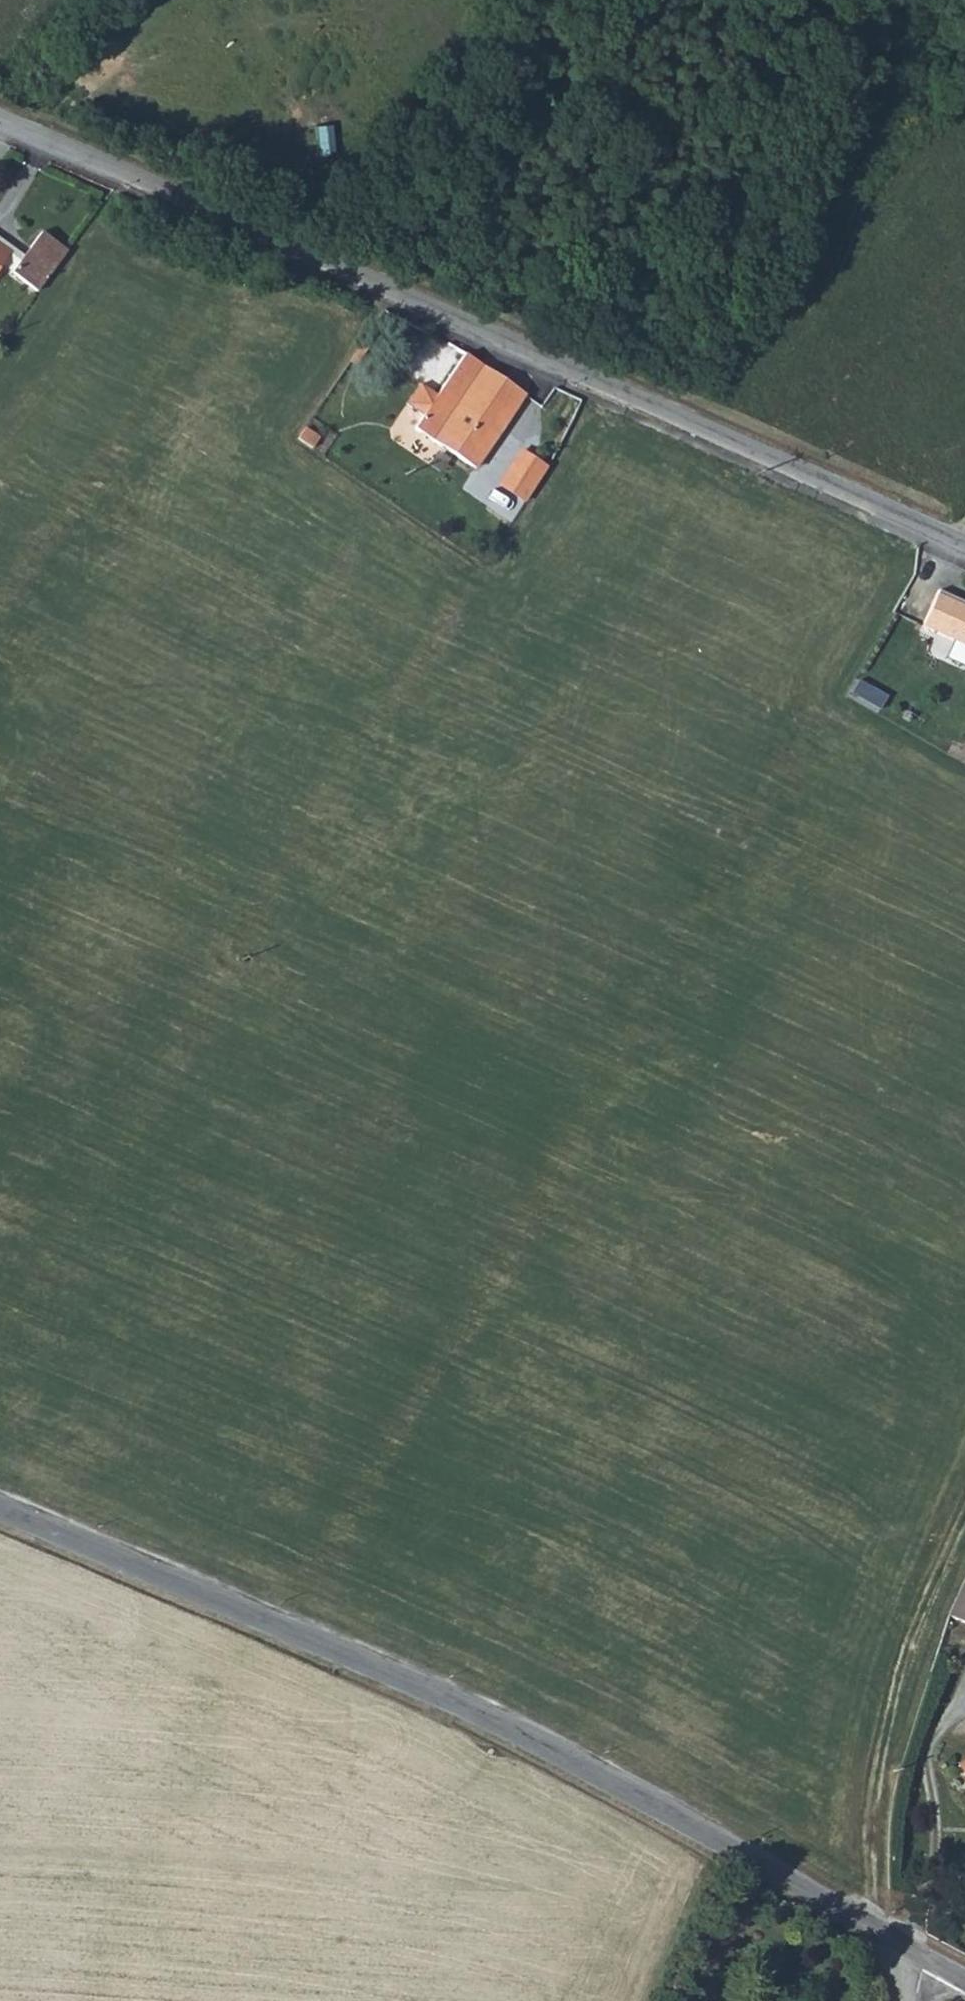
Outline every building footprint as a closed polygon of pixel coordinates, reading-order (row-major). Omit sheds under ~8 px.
[(52,274),(79,234),(52,216),(37,239),(0,215),(0,267),(14,248),(52,274)] [(477,457),(524,383),(461,345),(426,399),(467,425),(455,444),(477,457)] [(414,419),(455,444),(467,425),(426,399),(414,419)] [(312,420),(300,437),(315,447),(327,431),(312,420)] [(525,447),(501,485),(527,502),(551,464),(525,447)] [(922,628),(964,646),(964,603),(938,591),(922,628)] [(858,679),(852,694),(884,708),(890,693),(858,679)] [(948,1618),(964,1626),(964,1582),(948,1618)]
